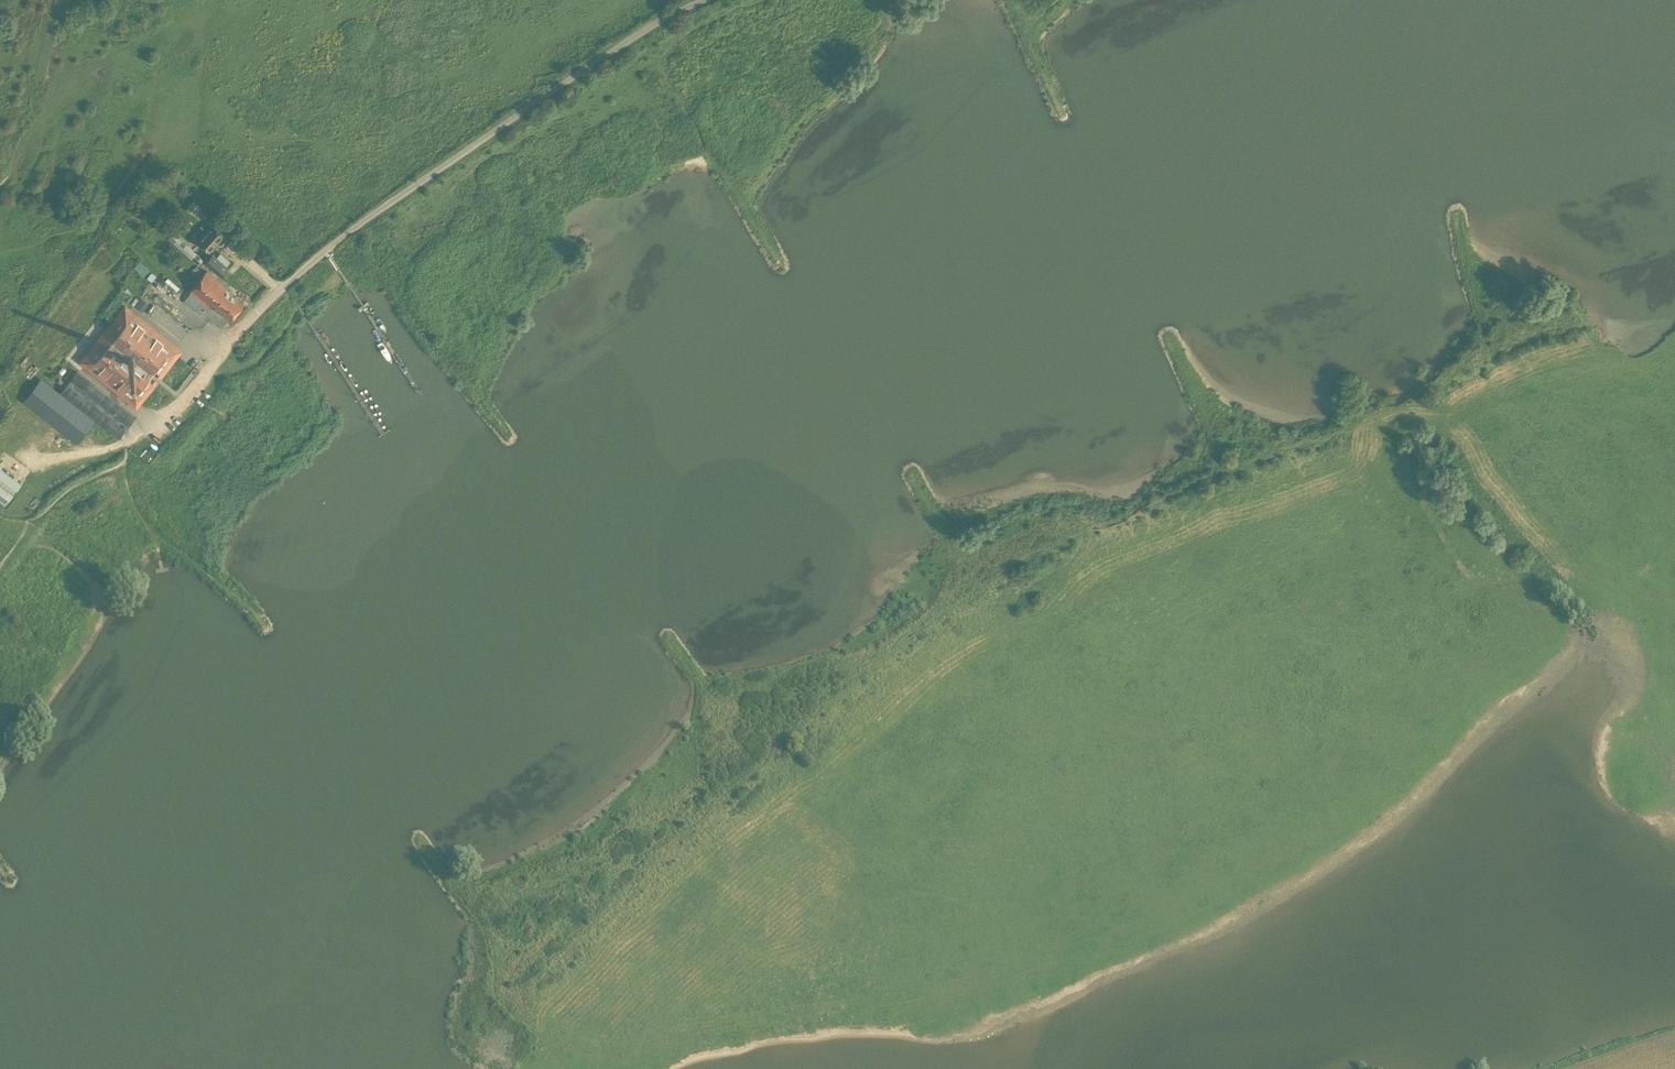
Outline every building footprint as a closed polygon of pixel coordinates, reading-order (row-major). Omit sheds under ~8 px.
[(193,201),(187,208),(195,214),(201,207),(193,201)] [(213,223),(197,240),(209,251),(225,233),(213,223)] [(188,245),(178,237),(174,242),(184,250),(188,245)] [(196,253),(192,258),(199,264),(203,259),(196,253)] [(229,268),(217,257),(212,253),(204,262),(221,277),(229,268)] [(143,275),(149,268),(140,259),(134,266),(143,275)] [(206,270),(190,291),(207,304),(209,302),(230,318),(242,303),(221,286),(223,284),(206,270)] [(152,272),(148,277),(152,281),(156,276),(152,272)] [(141,298),(136,306),(142,311),(148,303),(141,298)] [(133,397),(154,371),(172,347),(126,311),(86,360),(133,397)] [(134,416),(77,371),(61,392),(118,437),(134,416)] [(77,441),(93,420),(40,379),(24,399),(77,441)] [(5,502),(21,481),(0,466),(0,499),(5,502)]
